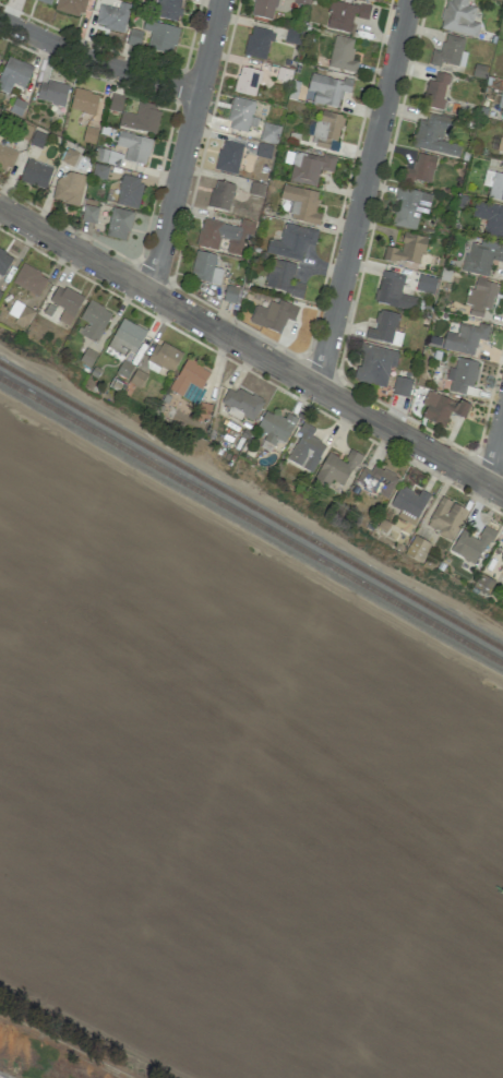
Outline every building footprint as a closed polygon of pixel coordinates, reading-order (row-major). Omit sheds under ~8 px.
[(55,11),(82,17),(86,0),(57,0),(55,11)] [(159,3),(152,2),(149,15),(177,22),(182,0),(160,0),(159,3)] [(277,0),(255,0),(252,16),(273,20),(277,0)] [(333,0),(332,0),(327,28),(350,33),(353,17),(368,20),(371,8),(333,0)] [(479,23),(473,22),(476,7),(467,5),(468,0),(453,0),(452,2),(445,1),(439,29),(477,37),(479,23)] [(118,8),(100,4),(95,26),(124,33),(131,5),(120,2),(118,8)] [(179,28),(145,21),(143,31),(150,32),(147,50),(173,55),(179,28)] [(244,55),(266,61),(273,32),(251,26),(244,55)] [(142,32),(130,29),(127,45),(139,47),(142,32)] [(465,38),(445,34),(441,51),(431,49),(428,64),(441,67),(442,63),(464,67),(467,53),(462,52),(465,38)] [(355,40),(334,35),(328,66),(356,73),(358,62),(350,60),(355,40)] [(12,85),(25,89),(33,65),(6,57),(0,77),(0,91),(9,94),(12,85)] [(234,92),(256,97),(261,71),(239,66),(234,92)] [(442,110),(449,75),(436,72),(434,81),(428,80),(423,106),(442,110)] [(313,103),(338,108),(341,93),(350,94),(353,79),(344,77),(343,80),(310,74),(307,90),(315,91),(313,103)] [(69,86),(41,80),(36,100),(64,107),(69,86)] [(95,115),(99,94),(74,89),(70,111),(95,115)] [(109,110),(120,112),(124,96),(112,94),(109,110)] [(227,125),(255,132),(258,119),(252,117),(256,102),(235,97),(227,125)] [(155,135),(162,109),(139,102),(136,115),(122,112),(118,126),(155,135)] [(336,151),(343,115),(322,111),(319,123),(309,121),(306,136),(314,137),(312,147),(336,151)] [(412,147),(458,157),(461,146),(441,141),(443,130),(449,131),(452,118),(428,113),(426,121),(418,119),(412,147)] [(276,144),(280,127),(264,123),(259,141),(276,144)] [(97,130),(86,127),(82,141),(94,144),(97,130)] [(152,139),(118,132),(115,146),(126,148),(123,160),(147,165),(152,139)] [(215,170),(237,175),(244,145),(222,140),(215,170)] [(270,159),(273,146),(258,143),(256,156),(270,159)] [(11,171),(18,151),(0,145),(0,167),(11,171)] [(62,162),(74,165),(77,153),(65,149),(62,162)] [(336,159),(294,151),(288,181),(316,187),(319,170),(333,173),(336,159)] [(435,156),(416,154),(414,169),(407,168),(405,179),(432,183),(435,156)] [(45,190),(53,168),(27,159),(20,181),(45,190)] [(490,187),(488,198),(502,201),(502,168),(502,174),(486,170),(482,185),(490,187)] [(86,176),(61,170),(53,201),(78,207),(86,176)] [(142,178),(120,175),(117,206),(138,208),(142,178)] [(234,185),(214,180),(209,207),(228,211),(234,185)] [(280,199),(293,201),(289,219),(320,225),(322,215),(315,213),(319,192),(283,185),(280,199)] [(392,225),(415,230),(419,212),(428,214),(432,195),(397,187),(395,199),(398,200),(392,225)] [(475,202),(472,217),(486,220),(483,236),(502,239),(502,207),(475,202)] [(81,220),(95,224),(99,208),(84,205),(81,220)] [(132,211),(111,208),(106,237),(127,240),(132,211)] [(240,227),(202,219),(196,246),(217,251),(220,238),(237,241),(240,227)] [(266,254),(302,261),(305,243),(315,245),(318,230),(284,223),(280,241),(269,239),(266,254)] [(426,237),(404,233),(400,250),(385,247),(383,259),(420,266),(426,237)] [(502,263),(502,246),(472,240),(469,254),(465,253),(462,271),(488,277),(492,260),(502,263)] [(13,257),(0,250),(0,274),(4,276),(13,257)] [(219,285),(223,270),(214,268),(216,255),(195,251),(190,279),(219,285)] [(296,265),(271,258),(263,287),(302,298),(305,285),(291,281),(296,265)] [(12,283),(38,297),(48,277),(22,264),(12,283)] [(417,298),(401,294),(405,276),(382,271),(375,302),(414,311),(417,298)] [(416,290),(433,294),(437,279),(420,275),(416,290)] [(465,304),(471,305),(469,315),(482,318),(485,308),(492,310),(498,283),(476,278),(473,291),(468,290),(465,304)] [(70,326),(83,297),(57,285),(49,302),(63,308),(57,320),(70,326)] [(281,334),(286,319),(294,321),(298,308),(270,299),(267,309),(255,305),(249,323),(281,334)] [(80,336),(98,343),(111,310),(88,302),(80,322),(85,324),(80,336)] [(34,310),(18,304),(11,323),(27,329),(34,310)] [(399,315),(379,309),(374,329),(368,327),(365,337),(399,347),(403,334),(394,332),(399,315)] [(147,332),(122,318),(107,347),(122,355),(126,348),(135,353),(147,332)] [(489,325),(479,323),(478,327),(459,323),(457,334),(445,332),(441,349),(474,356),(477,339),(486,341),(489,325)] [(173,373),(182,353),(156,341),(147,360),(173,373)] [(390,366),(396,367),(399,351),(361,344),(357,366),(356,366),(353,381),(386,387),(390,366)] [(448,391),(473,396),(479,362),(456,358),(454,368),(449,367),(446,381),(450,381),(448,391)] [(197,404),(211,371),(184,359),(169,392),(197,404)] [(392,394),(409,397),(412,380),(395,377),(392,394)] [(229,386),(219,405),(253,421),(262,402),(229,386)] [(421,405),(426,406),(421,419),(445,427),(450,413),(465,418),(469,406),(426,390),(421,405)] [(278,440),(284,443),(297,419),(287,413),(284,420),(266,410),(257,428),(267,434),(263,441),(274,447),(278,440)] [(311,437),(315,428),(304,424),(286,461),(312,473),(325,444),(311,437)] [(327,453),(313,483),(327,490),(331,481),(345,487),(360,454),(350,450),(345,461),(327,453)] [(363,467),(355,483),(388,499),(398,477),(373,465),(370,471),(363,467)] [(418,495),(399,486),(390,506),(418,519),(429,494),(420,490),(418,495)] [(452,539),(467,509),(440,497),(426,527),(452,539)] [(450,552),(477,565),(494,530),(485,525),(478,539),(461,530),(450,552)] [(404,555),(421,563),(431,544),(414,535),(404,555)]
